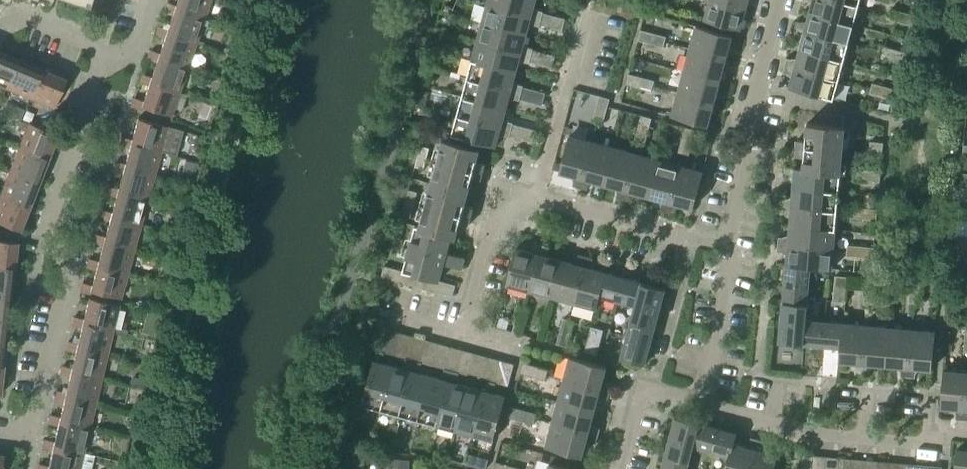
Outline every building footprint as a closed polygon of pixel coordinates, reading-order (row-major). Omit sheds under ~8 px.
[(163,11),(172,14),(174,10),(203,20),(210,0),(177,0),(175,6),(166,3),(165,7),(163,11)] [(487,4),(542,18),(543,12),(544,11),(534,8),(536,0),(488,0),(487,4)] [(721,0),(710,0),(704,20),(740,30),(747,7),(721,0)] [(809,13),(854,24),(859,6),(837,0),(807,0),(812,1),(809,13)] [(487,4),(482,23),(527,34),(530,23),(540,26),(540,25),(551,28),(554,16),(543,12),(542,18),(487,4)] [(889,20),(902,23),(905,13),(892,9),(889,20)] [(156,31),(155,35),(164,38),(166,34),(195,44),(203,20),(174,10),(172,14),(167,30),(158,27),(156,31)] [(796,21),(794,28),(849,43),(854,24),(809,13),(806,24),(796,21)] [(905,13),(902,23),(915,27),(918,16),(905,13)] [(554,16),(551,28),(562,31),(566,19),(554,16)] [(482,23),(477,41),(532,55),(533,50),(534,48),(523,46),(527,34),(482,23)] [(696,26),(690,49),(726,58),(732,35),(696,26)] [(802,38),(799,50),(844,61),(849,43),(794,28),(792,36),(802,38)] [(638,41),(651,44),(654,33),(641,30),(638,41)] [(654,33),(651,44),(663,48),(666,37),(654,33)] [(148,55),(147,59),(156,62),(157,58),(187,68),(195,44),(166,34),(164,38),(159,54),(150,50),(148,55)] [(477,41),(472,60),(516,72),(520,60),(530,63),(530,62),(541,65),(544,53),(533,50),(532,55),(477,41)] [(879,57),(892,60),(895,49),(882,46),(879,57)] [(690,49),(684,71),(720,80),(726,58),(690,49)] [(895,49),(892,60),(905,64),(908,53),(895,49)] [(786,58),(784,66),(839,80),(844,61),(799,50),(796,61),(786,58)] [(7,89),(19,60),(0,52),(0,86),(7,89)] [(544,53),(541,65),(552,68),(556,56),(544,53)] [(140,78),(139,83),(148,86),(149,82),(179,92),(187,68),(157,58),(156,62),(151,77),(141,74),(140,78)] [(19,60),(7,89),(30,99),(42,70),(19,60)] [(472,60),(467,78),(522,93),(523,87),(523,85),(513,83),(516,72),(472,60)] [(839,80),(784,66),(782,73),(792,76),(789,88),(833,100),(839,80)] [(42,70),(30,99),(53,108),(65,80),(42,70)] [(684,71),(678,93),(714,103),(720,80),(684,71)] [(626,84),(639,88),(642,77),(629,74),(626,84)] [(642,77),(639,88),(652,91),(654,81),(642,77)] [(467,78),(462,97),(506,109),(509,97),(520,100),(520,99),(531,102),(534,90),(523,87),(522,93),(467,78)] [(133,98),(131,106),(141,110),(142,106),(170,116),(179,92),(149,82),(148,86),(142,101),(133,98)] [(869,94),(882,97),(885,86),(872,83),(869,94)] [(885,86),(882,97),(895,101),(898,90),(885,86)] [(534,90),(531,102),(542,105),(545,93),(534,90)] [(714,103),(678,93),(672,116),(708,126),(714,103)] [(599,96),(596,109),(606,112),(610,99),(599,96)] [(462,97),(457,115),(511,130),(513,124),(513,122),(503,120),(506,109),(462,97)] [(8,115),(20,120),(24,109),(11,105),(8,115)] [(606,112),(596,109),(592,121),(603,125),(606,112)] [(785,167),(785,168),(840,173),(845,127),(844,126),(845,115),(820,113),(819,124),(807,123),(806,141),(797,140),(797,141),(796,156),(804,157),(803,169),(785,167)] [(511,130),(457,115),(452,134),(496,146),(499,134),(509,137),(510,136),(521,139),(524,127),(513,124),(511,130)] [(641,115),(637,128),(648,131),(652,118),(641,115)] [(121,142),(120,146),(129,148),(130,144),(160,152),(176,156),(183,131),(167,126),(137,118),(131,140),(122,137),(121,142)] [(18,119),(15,125),(26,129),(28,123),(18,119)] [(28,123),(19,147),(48,159),(57,135),(28,123)] [(524,127),(521,139),(532,142),(535,130),(524,127)] [(648,131),(637,128),(634,141),(644,144),(648,131)] [(685,128),(681,140),(692,143),(696,131),(685,128)] [(573,186),(580,188),(592,142),(570,136),(560,172),(575,176),(573,186)] [(444,139),(432,182),(420,226),(415,225),(403,271),(439,281),(444,263),(462,268),(465,258),(447,253),(451,237),(455,238),(460,221),(469,224),(473,208),(464,205),(472,177),(480,179),(485,164),(476,161),(480,148),(444,139)] [(692,143),(681,140),(678,153),(688,156),(692,143)] [(590,180),(604,184),(614,148),(592,142),(580,188),(587,190),(590,180)] [(869,153),(882,154),(883,143),(870,142),(869,153)] [(114,166),(113,170),(122,173),(123,168),(153,177),(160,152),(130,144),(129,148),(125,164),(115,162),(114,166)] [(420,146),(415,167),(424,169),(430,148),(421,146),(420,146)] [(19,147),(9,171),(38,183),(48,159),(19,147)] [(616,198),(624,200),(636,154),(614,148),(604,184),(619,188),(616,198)] [(634,192),(648,196),(658,160),(636,154),(624,200),(631,202),(634,192)] [(197,164),(185,160),(181,172),(193,176),(197,164)] [(660,210),(668,212),(680,166),(658,160),(648,196),(663,200),(660,210)] [(680,166),(668,212),(675,214),(678,204),(693,208),(703,172),(680,166)] [(107,190),(106,194),(116,197),(117,193),(147,201),(153,177),(123,168),(122,173),(118,188),(109,186),(107,190)] [(794,177),(793,188),(839,192),(840,173),(785,168),(784,176),(794,177)] [(853,180),(867,181),(867,170),(854,169),(853,180)] [(867,170),(867,181),(880,182),(881,171),(867,170)] [(0,195),(29,207),(38,183),(9,171),(0,195)] [(782,199),(781,206),(837,211),(839,192),(793,188),(792,200),(782,199)] [(408,190),(403,210),(412,213),(418,192),(408,190)] [(966,202),(966,191),(960,190),(959,201),(966,202)] [(101,215),(100,219),(109,221),(110,217),(140,225),(147,201),(117,193),(116,197),(111,213),(102,210),(101,215)] [(0,195),(0,223),(19,231),(29,207),(0,195)] [(791,215),(790,226),(835,230),(837,211),(781,206),(780,214),(791,215)] [(850,218),(863,219),(864,208),(851,207),(850,218)] [(864,208),(863,219),(876,220),(877,209),(864,208)] [(94,239),(93,243),(102,245),(103,241),(133,250),(140,225),(110,217),(109,221),(105,237),(95,234),(94,239)] [(396,220),(391,236),(400,238),(404,222),(396,220)] [(778,237),(778,245),(834,249),(835,230),(790,226),(789,238),(778,237)] [(966,248),(966,237),(955,236),(954,247),(966,248)] [(14,268),(17,242),(0,240),(0,267),(14,268)] [(87,263),(86,267),(96,270),(97,266),(127,274),(133,250),(103,241),(102,245),(98,261),(89,259),(87,263)] [(505,284),(529,291),(542,245),(534,243),(532,253),(515,248),(505,284)] [(529,291),(551,297),(561,261),(546,257),(549,247),(542,245),(529,291)] [(786,265),(810,267),(832,269),(834,249),(778,245),(777,252),(787,253),(786,265)] [(846,256),(860,257),(860,246),(847,245),(846,256)] [(860,246),(860,257),(873,258),(874,247),(860,246)] [(551,297),(573,303),(586,256),(578,254),(576,265),(561,261),(551,297)] [(596,309),(599,296),(605,272),(590,268),(593,258),(586,256),(573,303),(596,309)] [(786,265),(783,302),(807,304),(810,267),(786,265)] [(82,283),(80,291),(90,294),(91,291),(120,299),(127,274),(97,266),(96,270),(91,286),(82,283)] [(384,266),(381,277),(452,296),(455,285),(439,281),(403,271),(384,266)] [(11,294),(14,268),(0,267),(0,292),(11,294)] [(599,296),(635,306),(641,282),(605,272),(599,296)] [(835,276),(834,284),(847,286),(848,277),(835,276)] [(911,277),(910,290),(921,291),(922,278),(911,277)] [(865,278),(864,292),(875,293),(876,280),(865,278)] [(635,306),(631,320),(655,326),(665,289),(641,282),(635,306)] [(834,284),(833,293),(846,294),(847,286),(834,284)] [(950,300),(963,302),(964,290),(951,289),(950,300)] [(921,291),(910,290),(909,303),(920,304),(921,291)] [(8,318),(11,294),(0,292),(0,318),(8,318)] [(875,293),(864,292),(862,305),(873,306),(875,293)] [(846,294),(833,293),(833,302),(845,303),(846,294)] [(72,321),(71,325),(81,328),(82,324),(112,331),(119,305),(88,297),(83,319),(74,317),(72,321)] [(779,342),(804,344),(806,320),(807,304),(783,302),(779,342)] [(519,306),(516,319),(526,322),(530,309),(519,306)] [(5,344),(8,318),(0,318),(0,343),(5,344)] [(563,318),(560,331),(571,334),(574,321),(563,318)] [(526,322),(516,319),(512,332),(523,335),(526,322)] [(655,326),(631,320),(621,358),(645,364),(655,326)] [(804,344),(841,347),(843,323),(806,320),(804,344)] [(855,372),(862,373),(867,326),(843,323),(841,347),(839,361),(856,362),(855,372)] [(67,346),(66,350),(75,352),(76,348),(106,355),(112,331),(82,324),(81,328),(77,344),(68,341),(67,346)] [(871,364),(886,365),(889,327),(867,326),(862,373),(870,374),(871,364)] [(591,327),(589,335),(601,339),(604,330),(591,327)] [(900,376),(908,377),(912,330),(889,327),(886,365),(901,366),(900,376)] [(361,405),(380,410),(392,366),(382,363),(385,353),(383,352),(390,330),(382,328),(375,351),(376,351),(361,405)] [(912,330),(908,377),(915,378),(916,368),(932,369),(935,332),(912,330)] [(571,334),(560,331),(556,344),(567,347),(571,334)] [(589,335),(587,343),(599,347),(601,339),(589,335)] [(427,340),(414,337),(412,348),(424,351),(427,340)] [(599,347),(587,343),(584,352),(597,355),(599,347)] [(449,357),(461,361),(464,350),(452,347),(449,357)] [(61,371),(60,374),(69,377),(70,373),(100,380),(106,355),(76,348),(75,352),(71,368),(62,366),(61,371)] [(400,415),(417,420),(429,376),(419,373),(422,363),(421,362),(424,351),(412,348),(408,359),(414,361),(400,415)] [(437,425),(454,430),(466,386),(456,383),(459,373),(458,372),(461,361),(449,357),(446,369),(451,371),(437,425)] [(486,368),(498,371),(501,360),(489,357),(486,368)] [(570,357),(564,379),(610,392),(612,385),(602,382),(606,366),(570,357)] [(380,410),(400,415),(414,361),(408,359),(407,359),(405,369),(392,366),(380,410)] [(520,373),(533,377),(535,366),(523,363),(520,373)] [(535,366),(533,377),(545,380),(548,370),(535,366)] [(488,381),(473,435),(494,440),(506,396),(493,393),(496,383),(495,382),(498,371),(486,368),(483,379),(488,381)] [(417,420),(437,425),(451,371),(446,369),(444,369),(442,379),(429,376),(417,420)] [(963,420),(966,377),(966,373),(943,371),(940,408),(957,409),(956,420),(963,420)] [(55,395),(54,399),(63,401),(64,397),(95,405),(100,380),(70,373),(69,377),(65,393),(56,390),(55,395)] [(130,380),(129,386),(142,389),(144,380),(135,378),(134,378),(133,378),(131,379),(130,380)] [(454,430),(473,435),(488,381),(483,379),(481,379),(479,389),(466,386),(454,430)] [(564,379),(558,401),(594,411),(598,396),(608,399),(610,392),(564,379)] [(49,420),(48,423),(57,426),(58,422),(89,429),(95,405),(64,397),(63,401),(59,417),(50,415),(49,420)] [(558,401),(552,424),(598,436),(600,429),(590,426),(594,411),(558,401)] [(508,417),(520,421),(523,410),(510,407),(508,417)] [(523,410),(520,421),(533,424),(536,414),(523,410)] [(676,417),(666,454),(689,461),(693,446),(699,423),(676,417)] [(43,444),(42,448),(51,450),(52,446),(83,453),(89,429),(58,422),(57,426),(53,442),(44,439),(43,444)] [(735,433),(699,423),(693,446),(729,456),(731,442),(732,443),(735,433)] [(598,436),(552,424),(546,447),(582,456),(586,441),(596,443),(598,436)] [(732,443),(731,442),(729,456),(725,468),(749,468),(757,439),(749,436),(747,446),(732,443)] [(757,439),(749,468),(774,468),(778,455),(762,451),(764,440),(757,439)] [(37,468),(79,468),(83,453),(52,446),(51,450),(48,466),(38,464),(37,468)] [(956,450),(955,468),(966,468),(966,451),(956,450)] [(666,454),(662,468),(687,468),(689,461),(666,454)] [(353,468),(358,468),(364,468),(365,456),(354,455),(353,468)] [(800,466),(813,467),(814,456),(801,455),(800,466)] [(852,459),(839,458),(838,468),(851,468),(852,459)] [(398,468),(409,468),(410,460),(399,459),(398,468)]
